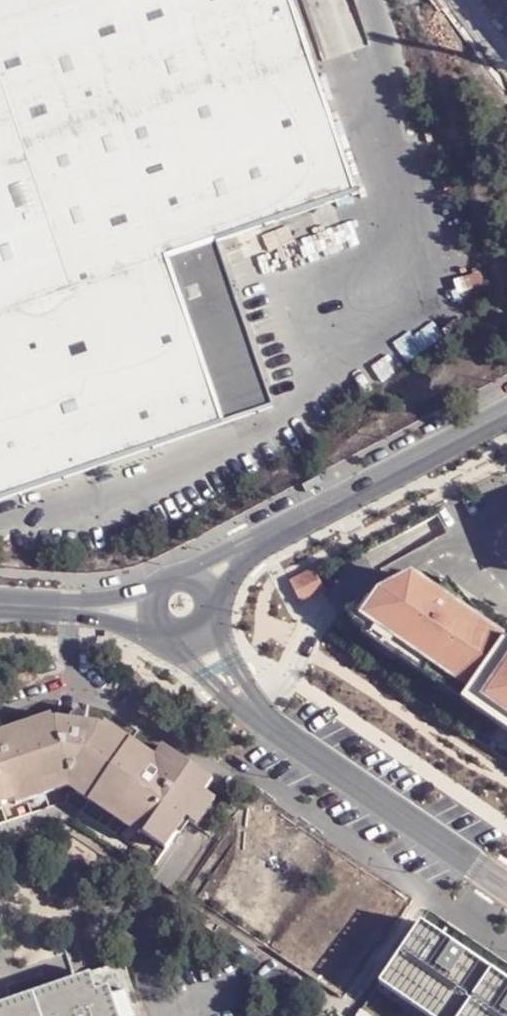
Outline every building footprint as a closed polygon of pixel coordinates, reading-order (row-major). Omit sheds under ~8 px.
[(276,405),(220,245),(356,197),(288,0),(0,0),(0,503),(276,405)] [(309,572),(284,584),(297,607),(321,594),(316,584),(309,572)] [(410,576),(357,605),(361,613),(371,620),(369,622),(442,672),(444,670),(469,687),(467,690),(506,717),(506,643),(501,639),(503,637),(477,619),(479,617),(466,603),(460,611),(436,594),(410,576)] [(446,579),(436,594),(460,611),(466,603),(446,579)] [(0,806),(13,801),(69,783),(142,833),(140,836),(165,852),(178,833),(185,822),(196,829),(214,804),(203,796),(211,784),(161,749),(154,759),(104,725),(101,729),(99,725),(54,721),(51,722),(50,718),(0,735),(0,806)] [(69,783),(13,801),(15,809),(67,791),(69,783)] [(69,783),(67,791),(137,840),(140,836),(142,833),(69,783)] [(422,919),(371,990),(408,1015),(506,1015),(506,978),(422,919)] [(91,986),(88,977),(83,979),(0,1007),(0,1015),(3,1015),(91,986)] [(124,993),(111,998),(108,988),(95,994),(91,986),(3,1015),(132,1015),(124,993)]
